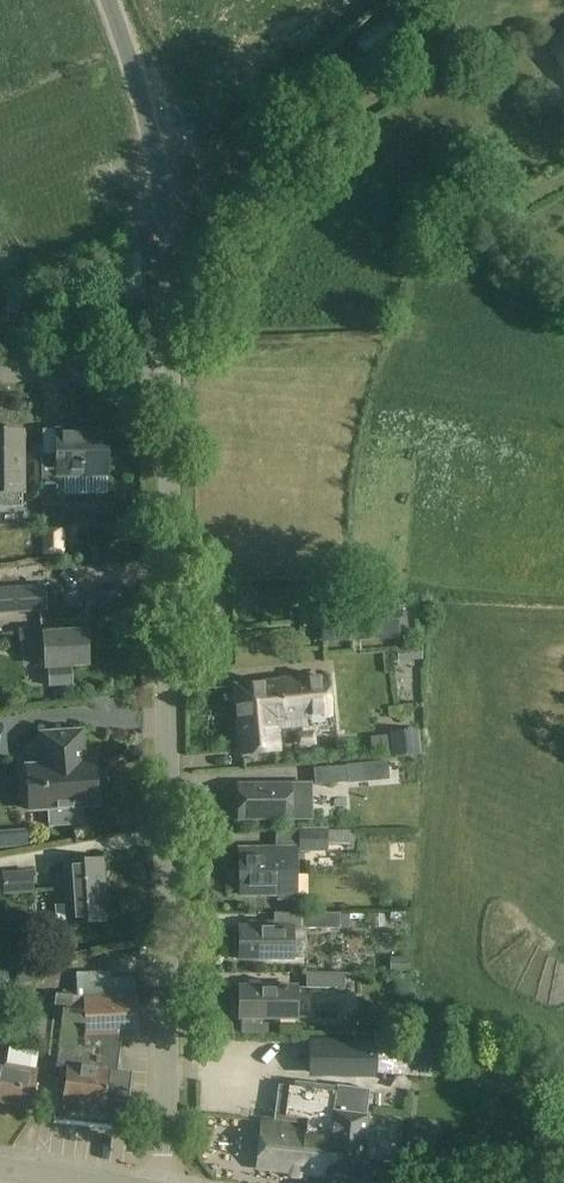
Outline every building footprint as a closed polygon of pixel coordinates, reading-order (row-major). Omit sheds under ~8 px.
[(390,18),(357,42),(376,68),(409,45),(390,18)] [(551,43),(563,63),(563,35),(551,43)] [(66,507),(66,476),(109,476),(109,432),(58,433),(58,455),(43,455),(43,508),(66,507)] [(24,493),(24,433),(0,434),(0,493),(24,493)] [(44,529),(44,557),(63,557),(63,529),(44,529)] [(49,611),(48,586),(0,588),(0,613),(49,611)] [(324,610),(325,641),(397,637),(395,606),(324,610)] [(22,641),(20,641),(21,653),(46,651),(47,667),(89,665),(87,632),(46,634),(46,630),(22,632),(22,641)] [(69,669),(48,673),(50,687),(71,684),(69,669)] [(239,724),(275,720),(328,715),(324,678),(235,687),(239,724)] [(388,707),(392,758),(421,755),(421,737),(425,736),(422,705),(388,707)] [(275,720),(239,724),(242,753),(278,749),(275,720)] [(84,753),(82,731),(42,734),(44,766),(27,767),(30,810),(50,808),(51,825),(83,823),(82,806),(98,804),(95,762),(83,763),(82,753),(84,753)] [(316,787),(355,784),(354,767),(315,770),(316,787)] [(310,786),(239,786),(239,819),(311,819),(310,786)] [(329,830),(300,830),(300,853),(328,852),(328,847),(345,847),(345,832),(329,832),(329,830)] [(296,899),(296,850),(240,850),(241,895),(280,895),(280,899),(296,899)] [(68,864),(72,924),(107,922),(103,861),(68,864)] [(34,872),(3,873),(5,896),(35,894),(34,872)] [(302,915),(302,930),(337,930),(337,915),(302,915)] [(350,915),(337,915),(337,930),(350,930),(350,915)] [(293,959),(293,930),(240,927),(240,959),(293,959)] [(0,972),(0,990),(10,988),(7,970),(0,972)] [(79,976),(81,1001),(83,1040),(122,1038),(140,1037),(136,980),(112,981),(111,974),(79,976)] [(345,974),(307,974),(307,989),(344,989),(344,987),(345,987),(345,974)] [(30,1003),(45,999),(40,983),(25,988),(30,1003)] [(240,1018),(297,1019),(297,988),(240,987),(240,1018)] [(117,1073),(122,1038),(83,1040),(81,1001),(61,999),(54,1055),(60,1056),(58,1067),(62,1067),(56,1115),(125,1123),(131,1075),(117,1073)] [(376,1039),(376,1075),(434,1078),(448,1062),(449,1039),(375,1034),(374,1039),(376,1039)] [(308,1078),(376,1079),(376,1075),(376,1039),(374,1039),(308,1038),(308,1078)] [(17,1104),(16,1106),(31,1109),(38,1073),(8,1068),(7,1070),(0,1069),(0,1101),(17,1104)] [(367,1117),(306,1110),(304,1126),(263,1122),(258,1170),(360,1181),(367,1117)] [(231,1150),(230,1170),(251,1171),(252,1151),(231,1150)]
